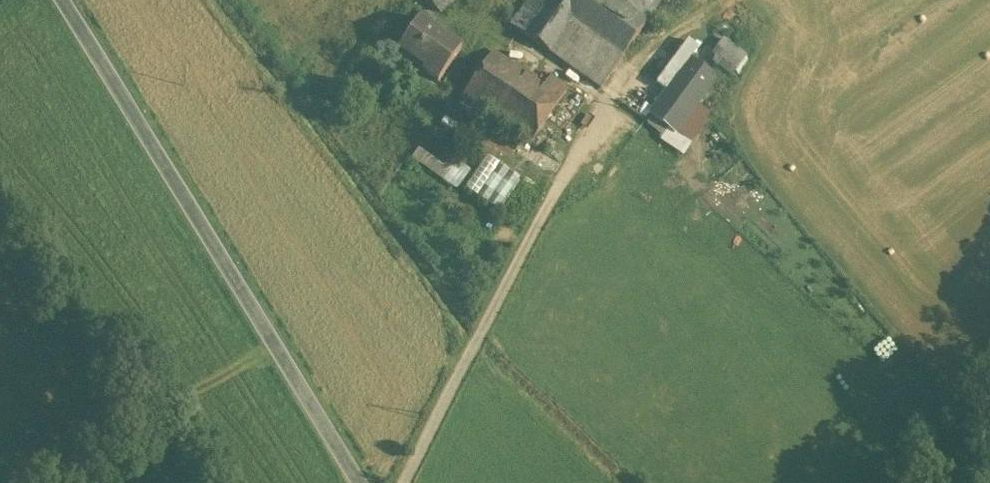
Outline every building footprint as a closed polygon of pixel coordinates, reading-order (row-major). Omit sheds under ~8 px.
[(442,13),(455,0),(428,0),(442,13)] [(614,0),(529,0),(511,26),(601,89),(647,23),(614,0)] [(647,23),(664,0),(614,0),(647,23)] [(419,22),(399,51),(425,69),(423,72),(439,83),(461,51),(428,29),(434,21),(425,15),(419,22)] [(726,44),(716,57),(737,71),(746,58),(726,44)] [(461,98),(491,118),(523,71),(494,51),(461,98)] [(667,94),(674,99),(691,112),(715,79),(691,61),(667,94)] [(523,71),(491,118),(531,145),(569,88),(550,76),(544,85),(523,71)] [(674,99),(658,120),(676,134),(691,112),(674,99)] [(420,148),(414,159),(461,186),(472,167),(452,155),(447,163),(420,148)] [(481,188),(500,203),(518,180),(499,165),(481,188)]
